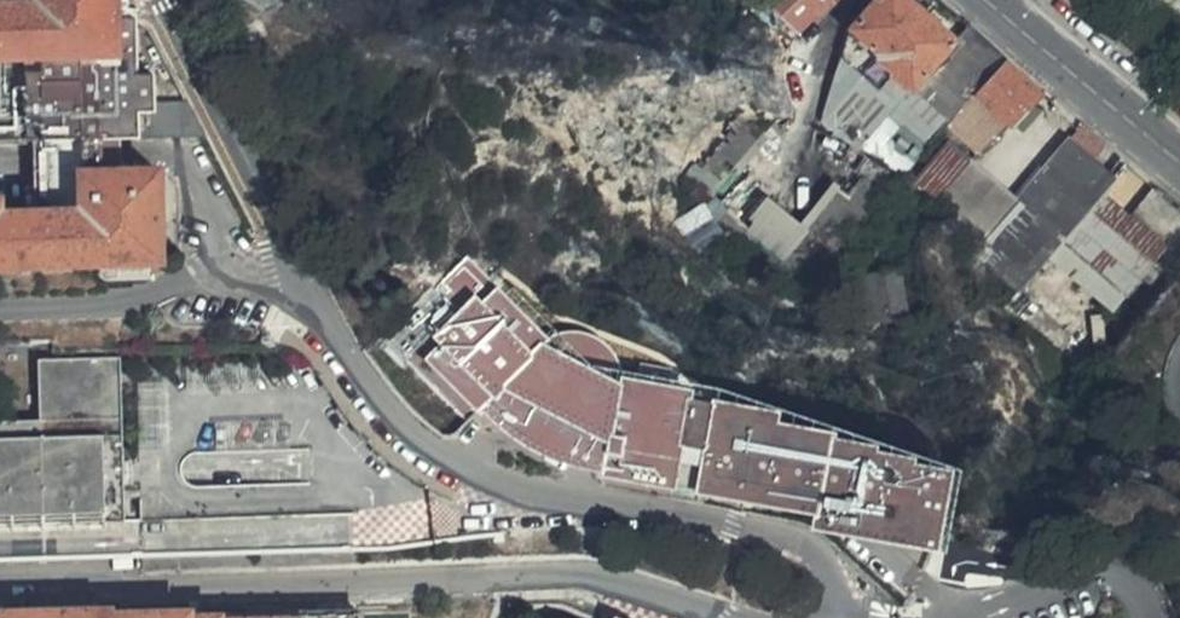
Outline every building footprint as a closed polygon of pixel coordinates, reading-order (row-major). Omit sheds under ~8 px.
[(129,0),(40,0),(40,14),(0,14),(0,149),(203,144),(187,110),(150,111),(149,82),(136,82),(135,26),(130,26),(129,0)] [(795,30),(826,0),(765,0),(795,30)] [(895,76),(912,91),(955,43),(951,42),(923,16),(905,0),(877,0),(850,29),(879,55),(876,59),(895,76)] [(845,147),(854,155),(887,120),(870,104),(895,76),(876,59),(879,55),(850,29),(819,125),(845,147)] [(968,90),(999,54),(996,53),(968,29),(955,43),(912,91),(887,120),(919,148),(940,123),(968,90)] [(973,94),(1008,123),(1011,126),(1038,95),(1000,63),(973,94)] [(912,91),(895,76),(870,104),(887,120),(912,91)] [(981,156),(1008,123),(973,94),(968,90),(940,123),(981,156)] [(643,203),(772,318),(858,220),(874,200),(850,178),(786,248),(704,175),(745,125),(727,108),(643,203)] [(1102,140),(1080,121),(1014,200),(983,236),(974,247),(1024,289),(1100,198),(1113,181),(1090,162),(1102,148),(1102,140)] [(948,145),(917,181),(943,202),(974,165),(948,145)] [(974,165),(943,202),(983,236),(1014,200),(974,165)] [(159,179),(83,180),(85,220),(0,224),(0,274),(161,269),(159,179)] [(1149,192),(1127,219),(1179,264),(1179,217),(1149,192)] [(1100,198),(1024,289),(1104,356),(1121,336),(1179,264),(1127,219),(1100,198)] [(676,440),(685,402),(686,399),(661,392),(666,372),(639,366),(634,385),(607,376),(608,372),(609,363),(609,355),(605,346),(599,340),(593,334),(584,331),(574,330),(566,332),(561,335),(551,344),(513,310),(470,269),(420,323),(441,344),(425,361),(478,407),(483,402),(539,433),(600,466),(597,473),(665,489),(676,440)] [(121,357),(37,360),(39,419),(0,420),(0,526),(124,523),(121,357)] [(710,408),(685,402),(676,440),(665,489),(691,494),(700,455),(710,408)] [(771,422),(710,408),(700,455),(691,494),(808,520),(805,535),(842,545),(923,562),(940,487),(904,478),(906,473),(866,465),(867,461),(825,450),(826,445),(810,442),(769,432),(771,422)] [(188,613),(110,615),(111,609),(0,612),(0,617),(188,617),(188,613)]
